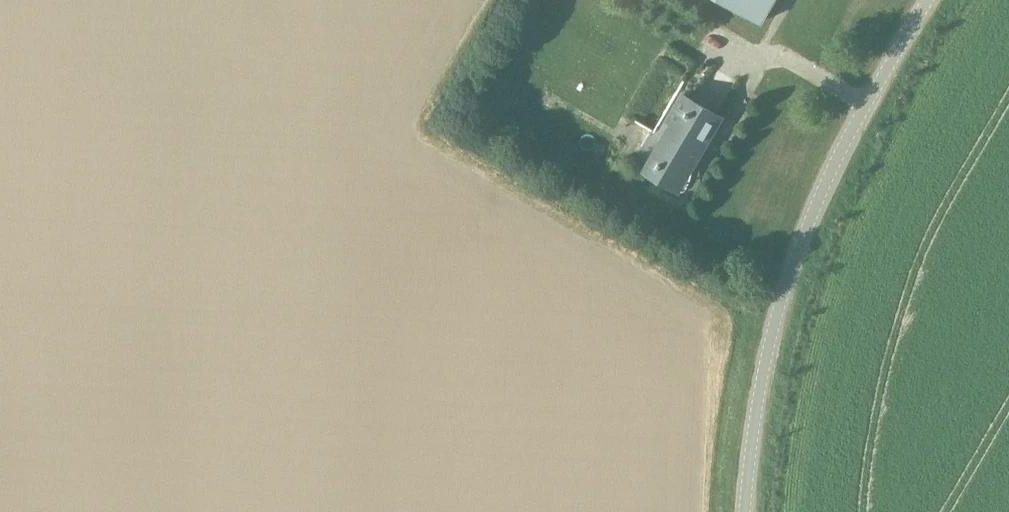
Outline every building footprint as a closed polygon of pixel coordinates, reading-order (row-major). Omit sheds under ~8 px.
[(760,22),(773,0),(723,0),(760,22)] [(720,87),(727,76),(711,67),(705,78),(720,87)] [(668,120),(671,122),(644,169),(668,183),(675,172),(684,178),(705,142),(701,140),(717,114),(683,95),(668,120)]
